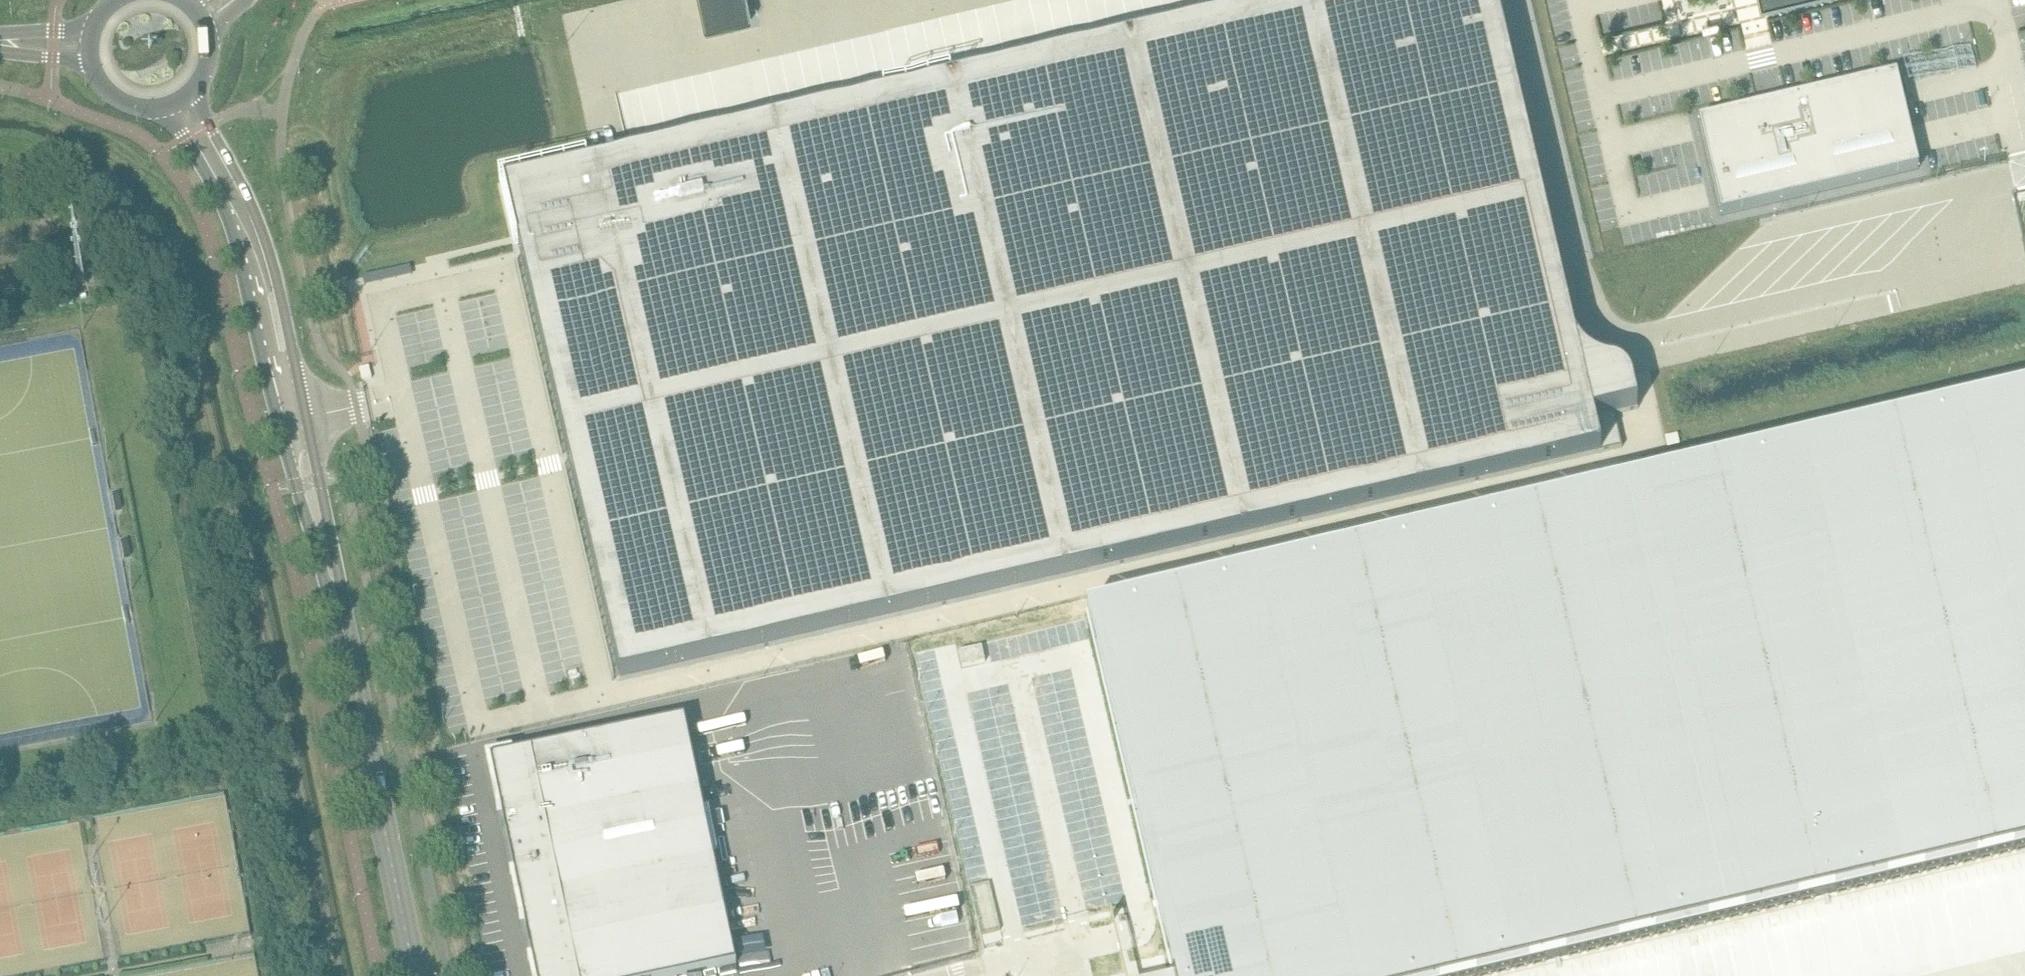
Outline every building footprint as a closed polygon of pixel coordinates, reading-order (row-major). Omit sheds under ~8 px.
[(506,187),(571,467),(621,680),(1622,446),(1615,413),(1638,408),(1633,385),(1631,381),(1629,377),(1627,374),(1624,371),(1620,369),(1617,367),(1613,366),(1609,365),(1605,364),(1601,363),(1597,362),(1594,360),(1591,358),(1588,355),(1585,353),(1582,350),(1580,347),(1578,343),(1575,338),(1571,322),(1496,0),(1309,0),(1037,63),(506,187)] [(751,20),(747,0),(700,0),(706,30),(751,20)] [(1773,15),(1777,35),(1837,23),(1835,11),(1849,8),(1851,14),(1873,10),(1873,7),(1891,3),(1890,0),(1857,0),(1773,15)] [(1623,60),(1630,75),(1661,60),(1654,45),(1623,60)] [(1896,74),(1699,121),(1721,214),(1918,168),(1896,74)] [(1087,610),(1174,975),(1475,975),(2024,846),(2024,389),(1087,610)] [(968,690),(963,666),(992,660),(988,645),(922,658),(930,698),(968,690)] [(492,759),(502,807),(497,808),(497,809),(502,808),(515,871),(510,872),(510,873),(516,872),(525,916),(520,917),(520,918),(525,917),(533,956),(528,957),(528,958),(533,957),(537,975),(684,975),(737,965),(685,718),(514,754),(513,749),(512,750),(513,755),(492,759)]
